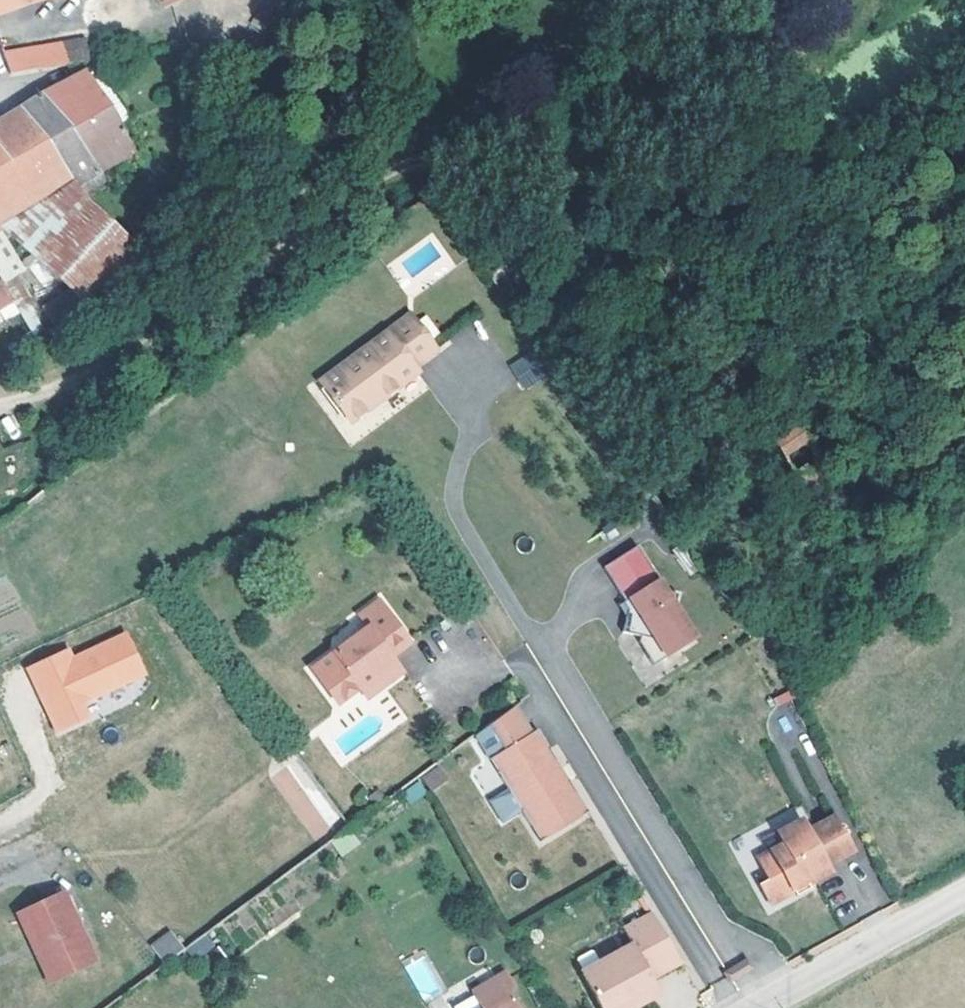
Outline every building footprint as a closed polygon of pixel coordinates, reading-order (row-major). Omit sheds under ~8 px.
[(0,47),(0,53),(5,68),(83,57),(80,36),(0,47)] [(62,76),(37,89),(97,166),(133,146),(110,107),(83,66),(62,76)] [(97,166),(37,89),(26,96),(14,104),(72,181),(97,166)] [(72,181),(14,104),(0,112),(0,223),(72,181)] [(0,223),(0,228),(90,313),(144,254),(135,245),(72,181),(0,223)] [(146,233),(135,245),(144,254),(156,242),(146,233)] [(0,281),(0,305),(11,299),(0,281)] [(19,312),(11,299),(0,305),(0,322),(19,312)] [(409,362),(405,357),(427,340),(401,305),(313,373),(343,414),(409,362)] [(528,352),(507,365),(522,389),(543,377),(528,352)] [(797,426),(819,410),(786,363),(740,395),(805,492),(831,475),(797,426)] [(698,561),(688,546),(675,555),(686,570),(698,561)] [(641,548),(607,570),(623,595),(622,596),(626,603),(624,610),(621,625),(638,628),(653,631),(665,649),(688,634),(671,608),(673,599),(676,587),(664,585),(641,548)] [(334,698),(357,682),(374,668),(370,663),(388,651),(407,637),(374,594),(355,608),(365,621),(308,663),(334,698)] [(624,610),(626,603),(622,596),(617,599),(624,610)] [(671,608),(688,634),(693,631),(673,599),(671,608)] [(665,649),(653,631),(638,628),(637,634),(652,657),(665,649)] [(26,665),(54,735),(97,717),(90,700),(148,676),(128,630),(72,653),(70,647),(26,665)] [(412,677),(429,664),(418,650),(401,662),(412,677)] [(374,668),(357,682),(364,691),(398,665),(388,651),(370,663),(374,668)] [(473,728),(490,756),(532,730),(512,699),(473,728)] [(532,730),(490,756),(507,782),(520,803),(539,834),(586,805),(536,727),(532,730)] [(437,763),(419,776),(431,792),(448,779),(437,763)] [(287,767),(273,775),(286,800),(301,792),(287,767)] [(420,781),(401,788),(407,802),(426,795),(420,781)] [(520,803),(507,782),(488,794),(501,815),(520,803)] [(829,858),(857,844),(839,807),(812,823),(806,811),(782,824),(787,834),(760,848),(770,868),(761,872),(771,894),(832,864),(829,858)] [(338,854),(358,847),(353,832),(333,839),(338,854)] [(92,957),(68,905),(62,892),(60,888),(22,906),(42,950),(35,953),(47,978),(92,957)] [(68,890),(62,892),(68,905),(74,902),(68,890)] [(647,905),(619,921),(627,936),(576,964),(599,1007),(613,1007),(623,1003),(621,1000),(634,993),(636,995),(655,985),(647,969),(677,953),(647,905)] [(15,909),(35,953),(42,950),(22,906),(15,909)] [(169,926),(149,942),(162,959),(182,944),(169,926)] [(194,961),(215,946),(205,933),(185,948),(194,961)] [(509,989),(511,978),(503,964),(469,984),(480,1005),(475,1007),(520,1007),(509,989)]
